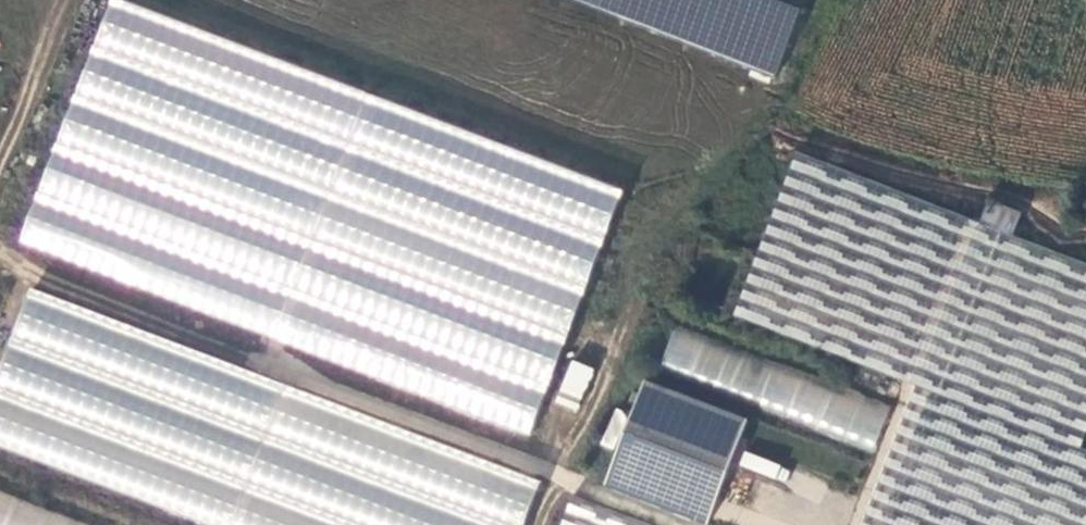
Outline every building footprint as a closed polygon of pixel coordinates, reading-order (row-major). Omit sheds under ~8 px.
[(536,430),(622,178),(103,2),(17,253),(536,430)] [(1018,221),(986,209),(977,229),(1010,242),(1018,221)] [(674,324),(658,365),(873,448),(889,407),(674,324)] [(570,359),(554,403),(578,412),(594,368),(570,359)] [(600,493),(687,524),(706,524),(741,430),(638,391),(600,493)] [(776,473),(777,442),(744,441),(743,472),(776,473)] [(0,492),(0,524),(97,524),(0,492)] [(565,498),(556,524),(648,524),(565,498)]
